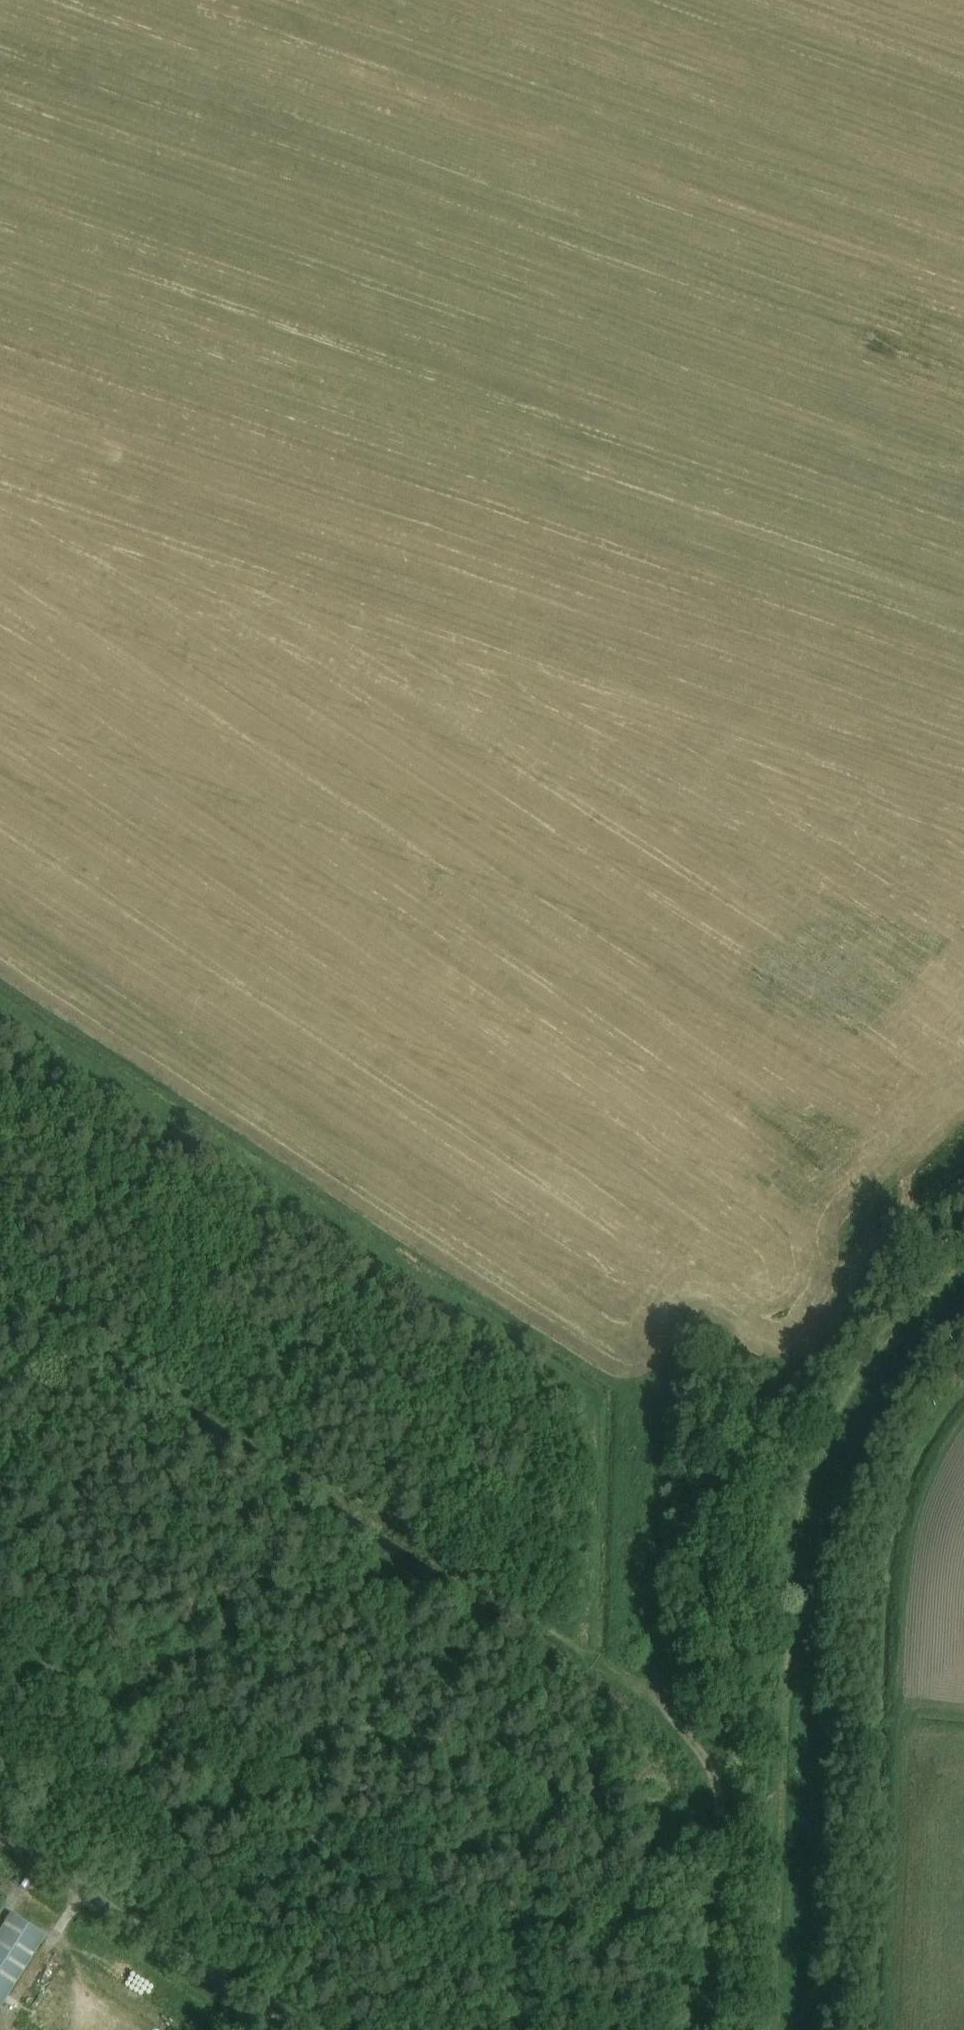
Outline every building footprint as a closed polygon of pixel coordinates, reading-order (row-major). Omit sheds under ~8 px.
[(44,1937),(10,1916),(0,1932),(0,2006),(44,1937)]
